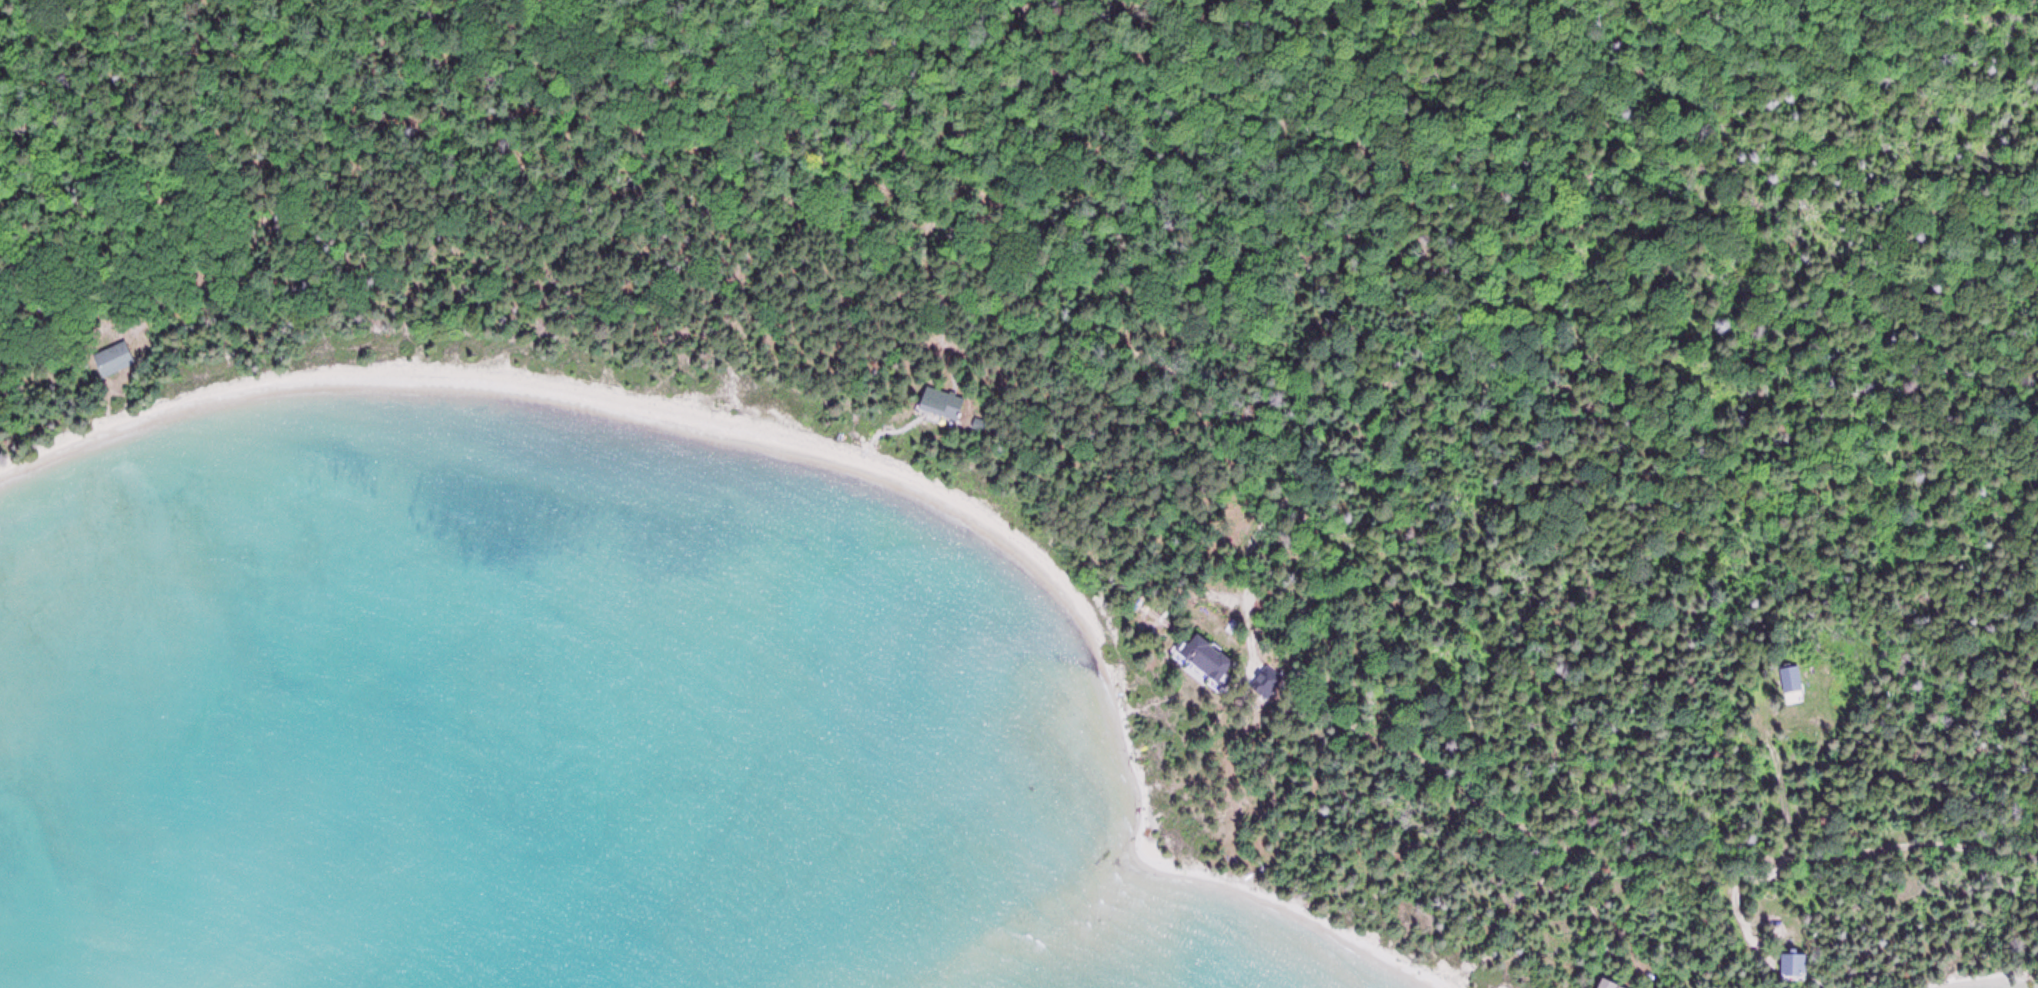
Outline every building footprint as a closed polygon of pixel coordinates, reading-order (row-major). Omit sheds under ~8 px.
[(103,377),(134,363),(123,340),(92,355),(103,377)] [(958,419),(964,397),(926,387),(920,408),(958,419)] [(1234,662),(1198,631),(1188,643),(1181,637),(1175,646),(1217,682),(1234,662)] [(1783,693),(1802,689),(1797,664),(1779,667),(1783,693)] [(1805,952),(1782,952),(1782,974),(1805,974),(1805,952)]
